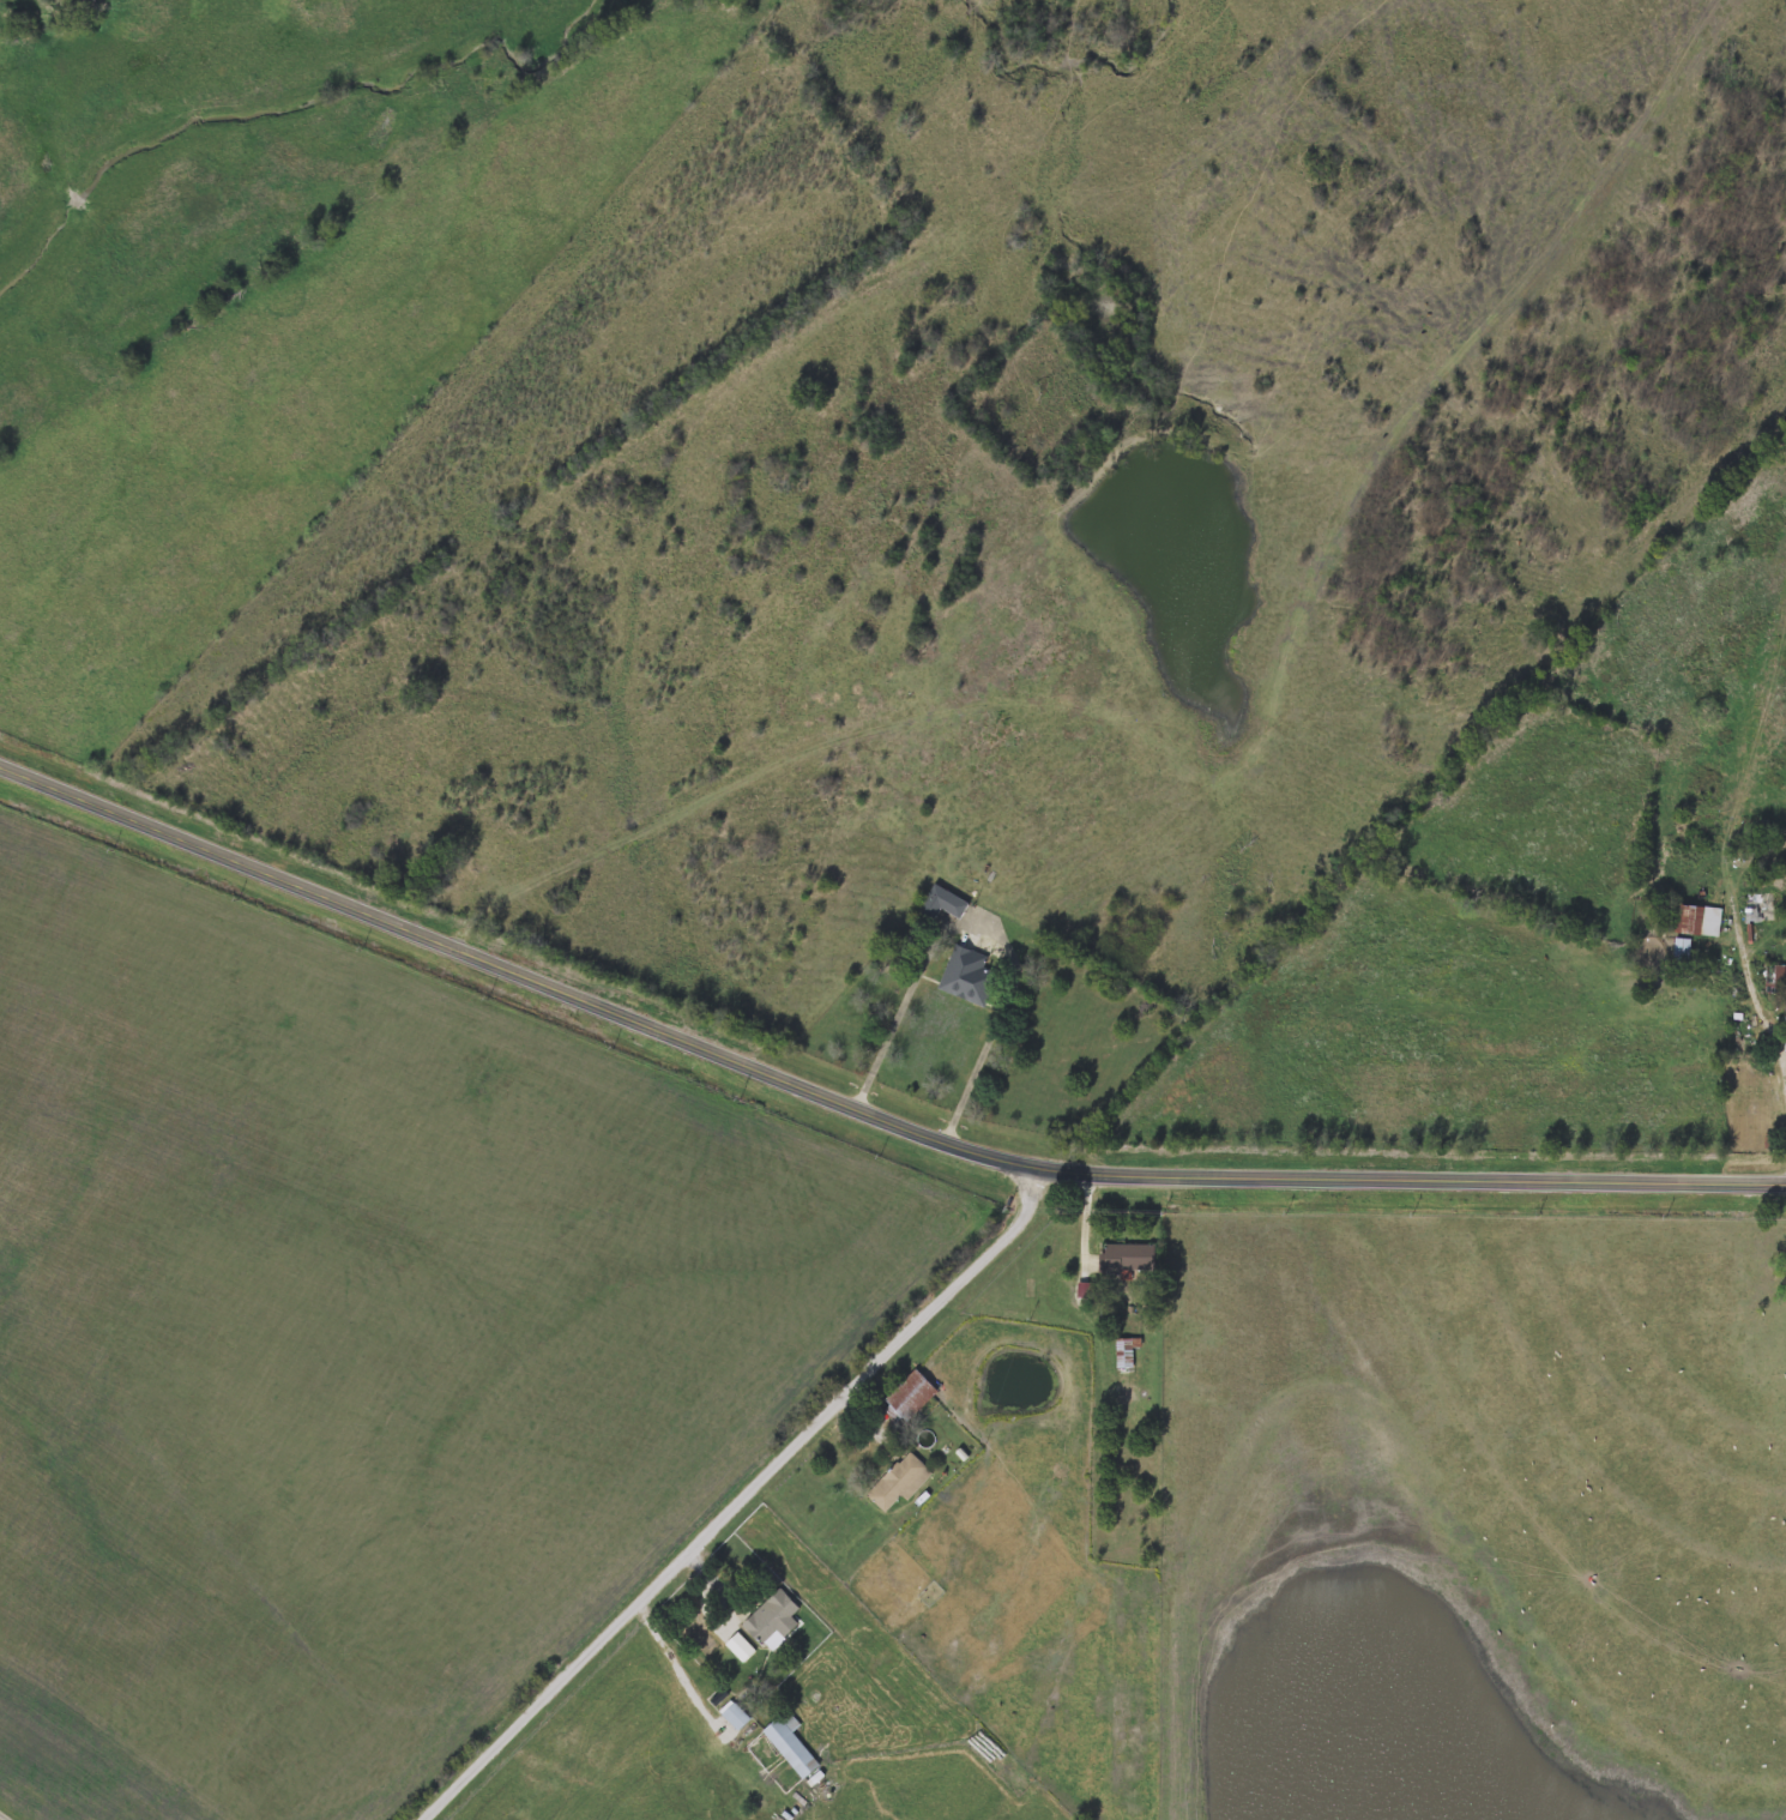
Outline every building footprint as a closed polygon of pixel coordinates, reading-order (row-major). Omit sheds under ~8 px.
[(934,918),(918,910),(933,884),(967,902),(959,918),(940,908),(934,918)] [(1688,965),(1672,964),(1675,933),(1665,932),(1669,903),(1721,908),(1719,938),(1690,935),(1688,965)] [(984,968),(996,971),(986,1006),(939,992),(953,945),(988,954),(984,968)] [(1782,990),(1766,990),(1766,966),(1782,966),(1782,990)] [(1099,1273),(1099,1245),(1153,1245),(1153,1273),(1099,1273)] [(1133,1338),(1133,1368),(1116,1368),(1116,1338),(1133,1338)] [(937,1391),(903,1426),(887,1409),(891,1405),(885,1399),(915,1368),(937,1391)] [(885,1512),(865,1494),(909,1450),(933,1472),(905,1500),(900,1495),(885,1512)] [(796,1621),(766,1650),(741,1625),(778,1587),(800,1608),(791,1616),(796,1621)] [(738,1730),(722,1714),(732,1703),(749,1718),(738,1730)] [(762,1731),(788,1711),(800,1725),(791,1732),(819,1765),(802,1779),(762,1731)]
